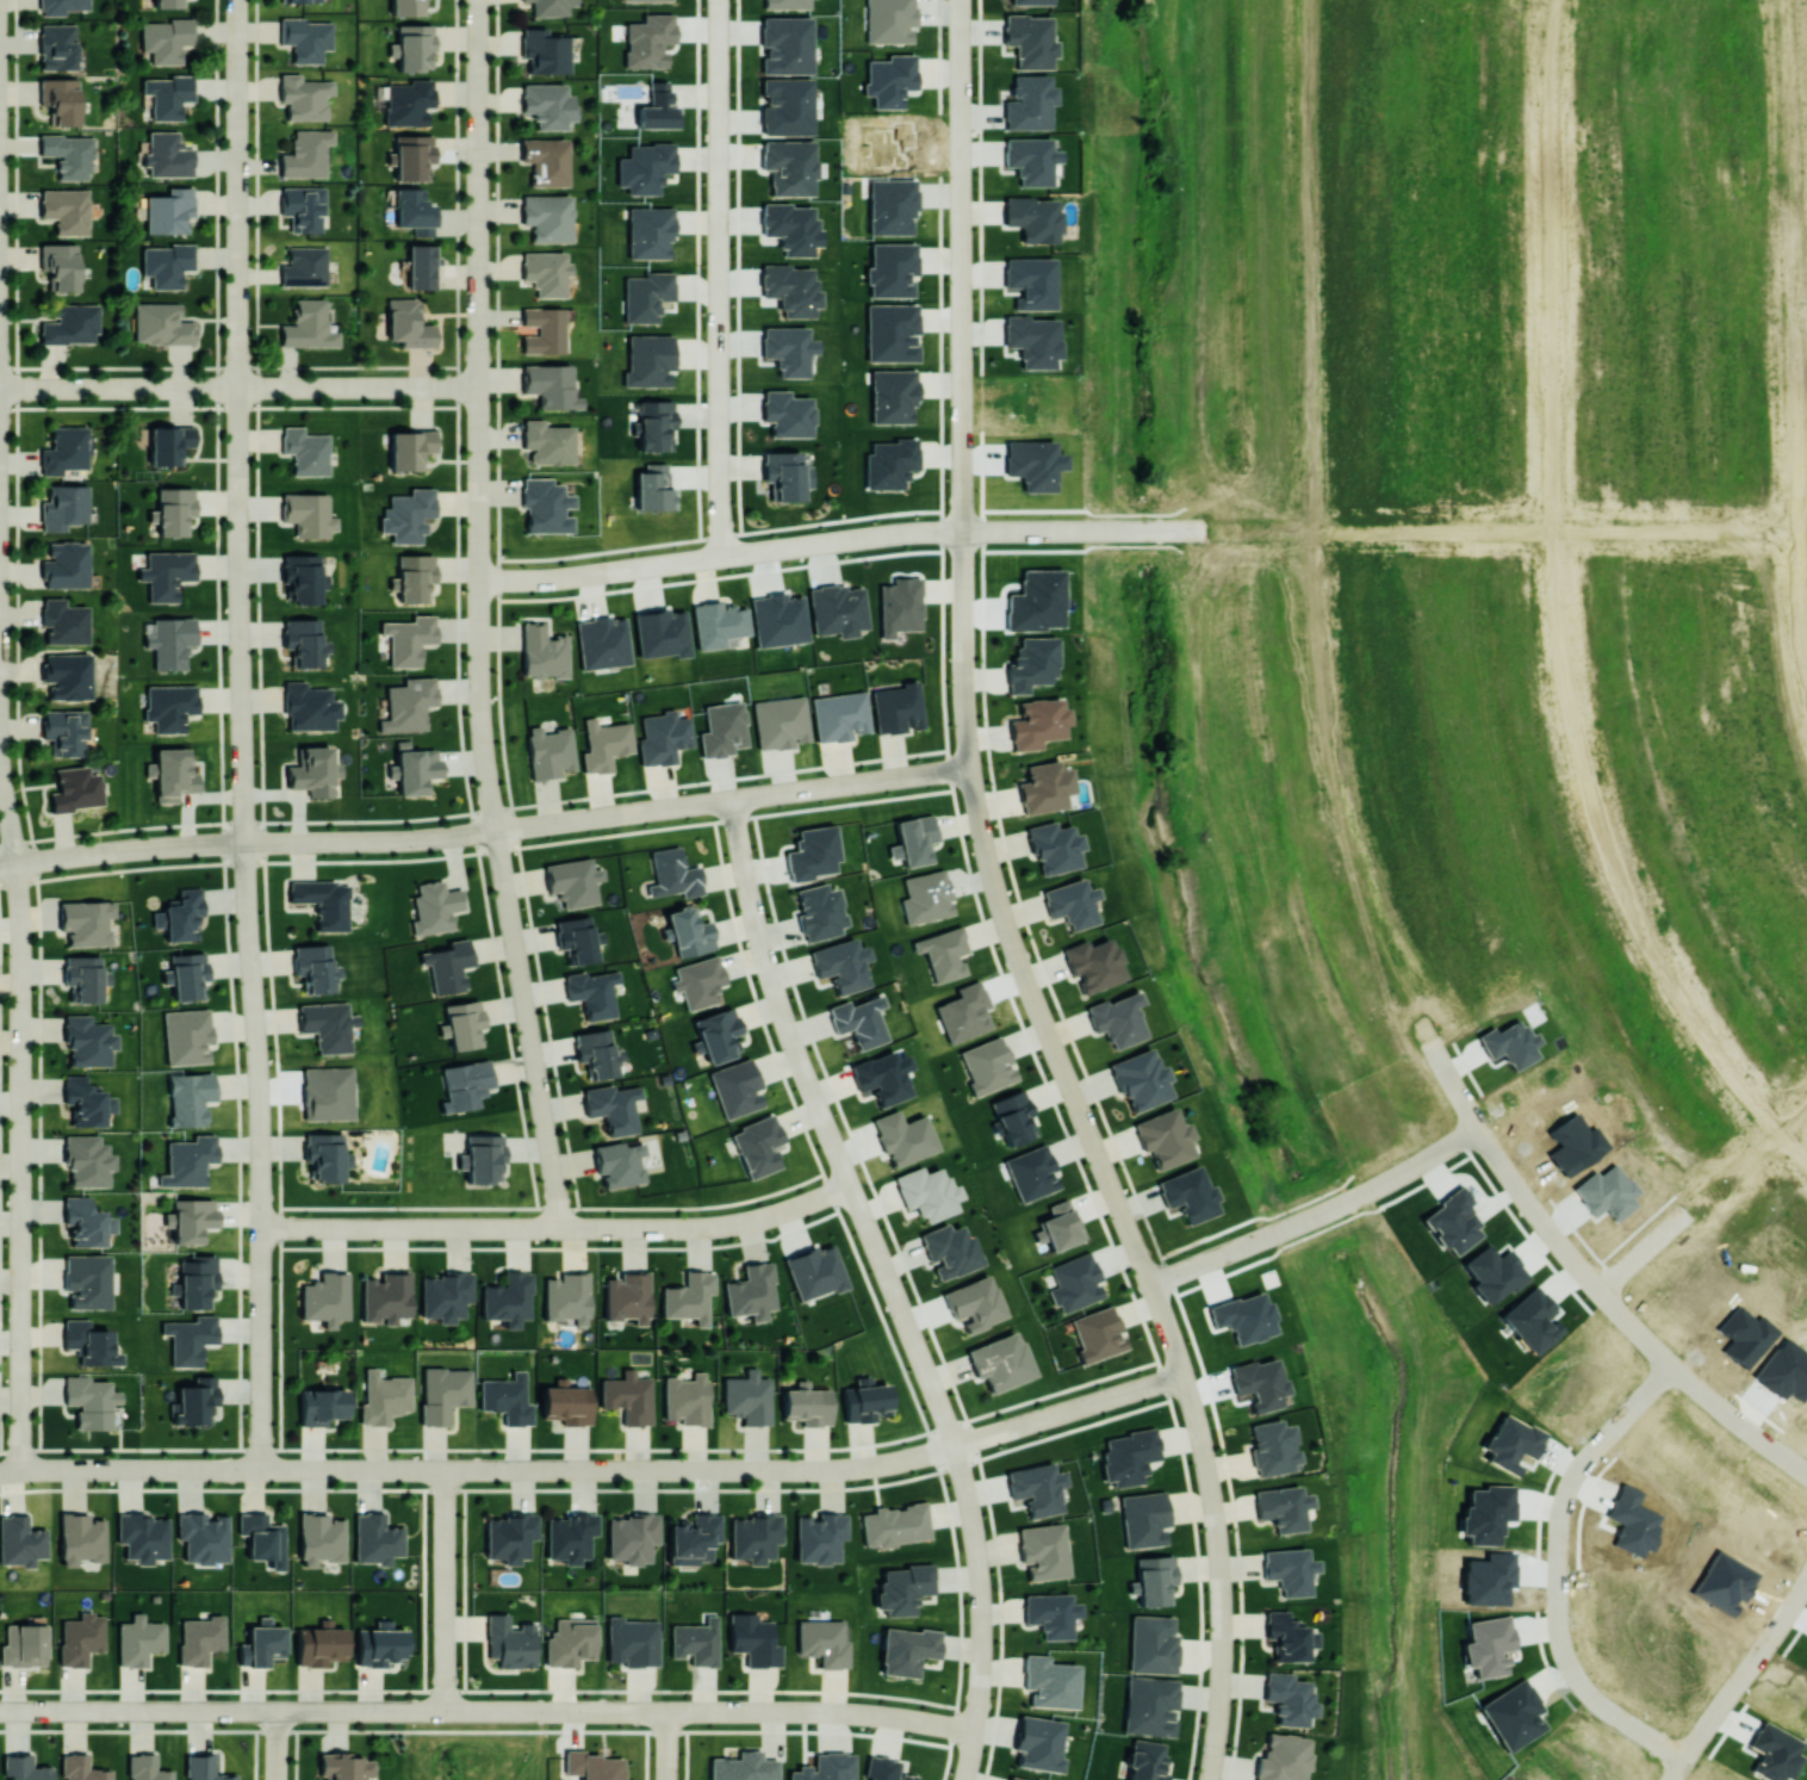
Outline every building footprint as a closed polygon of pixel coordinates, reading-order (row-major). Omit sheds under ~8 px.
[(90,0),(39,0),(39,15),(64,14),(64,9),(90,9),(90,0)] [(391,16),(423,15),(423,0),(391,0),(391,16)] [(565,5),(572,4),(572,0),(520,0),(520,1),(530,0),(531,16),(566,15),(565,5)] [(810,0),(763,0),(763,8),(810,8),(810,0)] [(866,43),(912,42),(912,30),(915,30),(915,0),(866,0),(866,43)] [(665,67),(664,42),(675,42),(674,13),(643,13),(643,23),(625,23),(626,67),(665,67)] [(1050,69),(1050,57),(1056,57),(1056,40),(1050,40),(1050,15),(1003,15),(1003,45),(1015,45),(1014,69),(1050,69)] [(812,16),(760,17),(761,73),(812,73),(812,16)] [(141,50),(151,51),(151,64),(182,64),(182,44),(192,44),(192,18),(170,17),(170,22),(141,21),(141,50)] [(331,49),(332,19),(280,19),(280,44),(292,44),(292,62),(322,63),(322,49),(331,49)] [(40,69),(76,69),(76,24),(40,24),(40,69)] [(432,24),(398,24),(398,70),(432,70),(432,24)] [(568,72),(567,34),(545,35),(545,27),(522,28),(523,73),(568,72)] [(916,53),(888,54),(888,60),(865,60),(865,95),(873,95),(873,108),(902,108),(902,89),(916,89),(916,53)] [(282,74),(304,74),(304,81),(337,81),(337,95),(328,95),(328,105),(330,105),(330,119),(290,119),(290,106),(291,106),(291,101),(284,101),(282,74)] [(1049,74),(1011,75),(1011,99),(1003,99),(1003,128),(1049,128),(1049,104),(1055,104),(1055,86),(1049,86),(1049,74)] [(181,120),(181,101),(194,101),(193,76),(141,77),(141,94),(151,94),(151,120),(181,120)] [(41,113),(53,112),(53,126),(79,124),(76,77),(40,78),(41,113)] [(811,78),(761,79),(762,135),(812,134),(811,78)] [(377,86),(387,86),(387,85),(411,85),(411,80),(433,80),(433,89),(435,89),(435,107),(424,107),(424,112),(428,112),(428,126),(386,126),(386,110),(387,110),(387,99),(377,99),(377,86)] [(649,81),(649,105),(636,105),(636,127),(679,128),(679,106),(669,105),(669,82),(649,81)] [(522,95),(524,95),(523,85),(567,85),(567,95),(573,95),(573,105),(576,105),(576,119),(566,119),(566,130),(538,130),(538,120),(534,120),(534,113),(522,113),(522,95)] [(148,176),(193,176),(193,147),(180,147),(180,131),(148,130),(148,153),(143,153),(143,166),(149,166),(148,176)] [(282,154),(294,154),(294,147),(296,147),(296,138),(298,138),(298,130),(337,130),(337,144),(329,144),(329,178),(284,178),(282,154)] [(39,156),(57,156),(57,179),(91,179),(91,135),(39,135),(39,156)] [(389,154),(397,154),(397,136),(433,136),(433,145),(435,145),(435,163),(428,163),(428,168),(429,168),(429,180),(397,180),(397,166),(389,166),(389,154)] [(1004,138),(1004,166),(1017,166),(1017,186),(1050,186),(1050,161),(1060,161),(1060,150),(1050,150),(1050,137),(1004,138)] [(522,141),(569,139),(569,187),(532,187),(530,174),(534,174),(534,162),(522,162),(522,141)] [(814,140),(761,140),(761,171),(770,171),(770,195),(814,195),(814,140)] [(660,194),(660,172),(674,172),(674,143),(628,143),(628,157),(617,157),(617,186),(627,186),(627,194),(660,194)] [(916,234),(915,179),(869,179),(869,234),(916,234)] [(146,232),(187,233),(187,216),(193,216),(193,186),(167,186),(167,193),(146,193),(146,232)] [(285,188),(328,187),(328,216),(324,216),(324,232),(318,232),(318,234),(313,234),(313,232),(293,232),(293,216),(284,216),(284,198),(285,198),(285,188)] [(396,190),(423,188),(423,191),(423,200),(427,200),(427,205),(435,205),(435,227),(434,227),(434,236),(415,236),(415,227),(397,227),(397,207),(396,207),(396,190)] [(88,189),(40,189),(40,218),(54,218),(55,235),(89,234),(88,189)] [(523,197),(572,197),(572,209),(573,210),(573,216),(572,217),(572,243),(533,243),(533,230),(534,230),(534,227),(522,227),(522,206),(523,206),(523,197)] [(1020,243),(1059,243),(1059,211),(1056,211),(1056,198),(1003,198),(1003,226),(1020,226),(1020,243)] [(813,256),(813,246),(819,245),(819,218),(813,218),(813,204),(761,204),(761,235),(780,235),(780,256),(813,256)] [(671,257),(672,207),(628,206),(627,257),(671,257)] [(913,296),(913,276),(917,276),(917,242),(871,243),(871,266),(867,266),(868,296),(913,296)] [(78,290),(77,243),(41,243),(41,269),(51,268),(51,291),(78,290)] [(151,289),(182,288),(182,269),(194,269),(194,243),(170,243),(170,246),(142,247),(142,275),(151,275),(151,289)] [(409,246),(435,246),(435,258),(441,258),(441,266),(435,266),(435,290),(409,290),(409,246)] [(284,266),(292,266),(292,263),(291,263),(291,248),(329,248),(329,286),(284,286),(284,266)] [(523,254),(566,253),(566,265),(571,265),(571,275),(566,275),(566,298),(538,298),(538,289),(533,289),(533,283),(522,283),(522,262),(523,262),(523,254)] [(1054,258),(1004,257),(1004,288),(1015,288),(1015,309),(1054,309),(1054,258)] [(761,297),(779,297),(779,317),(813,317),(813,307),(819,307),(818,279),(812,279),(812,265),(760,266),(761,297)] [(625,323),(660,322),(660,300),(674,299),(674,271),(644,272),(644,276),(624,276),(625,323)] [(338,346),(339,331),(326,331),(326,299),(294,298),(293,324),(281,324),(281,345),(338,346)] [(389,300),(418,300),(418,304),(421,304),(422,320),(417,320),(417,327),(435,327),(435,348),(402,348),(402,341),(390,341),(389,300)] [(135,343),(195,343),(195,320),(179,320),(179,303),(135,302),(135,343)] [(40,343),(98,343),(99,304),(52,303),(52,321),(40,321),(40,343)] [(867,361),(917,361),(918,304),(867,303),(867,361)] [(563,353),(563,307),(521,306),(521,325),(536,326),(536,335),(521,334),(521,352),(563,353)] [(1053,368),(1053,358),(1058,358),(1059,317),(1003,316),(1003,347),(1019,347),(1019,368),(1053,368)] [(807,327),(761,326),(761,357),(775,357),(775,377),(807,377),(807,353),(816,353),(816,339),(807,339),(807,327)] [(623,386),(669,385),(669,370),(674,370),(673,334),(627,335),(628,370),(623,370),(623,386)] [(570,364),(522,364),(522,393),(538,393),(538,408),(580,408),(580,396),(570,396),(570,364)] [(871,423),(912,423),(912,398),(917,398),(917,369),(871,370),(871,423)] [(769,436),(811,437),(812,396),(788,396),(788,389),(762,389),(762,420),(770,421),(769,436)] [(639,450),(673,450),(672,400),(638,401),(639,450)] [(522,448),(529,448),(529,463),(571,464),(572,426),(543,425),(543,419),(522,418),(522,448)] [(149,425),(149,464),(181,465),(181,446),(194,446),(194,426),(149,425)] [(87,468),(88,426),(51,426),(51,448),(40,448),(40,475),(62,475),(62,468),(87,468)] [(328,475),(329,435),(303,434),(303,426),(282,426),(281,453),(292,453),(292,474),(328,475)] [(422,469),(421,452),(434,451),(434,430),(389,430),(390,470),(422,469)] [(866,489),(906,488),(905,469),(918,469),(917,439),(870,440),(871,453),(865,453),(866,489)] [(1054,491),(1054,469),(1066,469),(1066,453),(1054,453),(1054,441),(1005,441),(1005,475),(1021,475),(1021,491),(1054,491)] [(769,501),(801,500),(801,487),(810,487),(809,466),(800,466),(799,450),(761,451),(762,479),(769,479),(769,501)] [(635,471),(636,509),(675,509),(675,487),(668,487),(667,462),(645,463),(645,471),(635,471)] [(571,533),(571,511),(572,511),(573,494),(561,494),(562,484),(551,483),(551,477),(521,476),(521,507),(525,507),(525,532),(571,533)] [(88,484),(47,485),(47,502),(41,502),(41,530),(65,530),(65,523),(88,523),(88,484)] [(194,487),(158,486),(157,535),(187,535),(188,516),(194,516),(194,487)] [(434,487),(410,487),(410,494),(389,495),(389,507),(380,507),(381,532),(392,532),(392,543),(423,542),(422,516),(434,516),(434,487)] [(336,536),(336,515),(329,515),(329,493),(283,492),(283,521),(295,521),(295,535),(336,536)] [(42,587),(88,587),(88,542),(47,541),(47,559),(42,559),(42,587)] [(146,551),(147,567),(138,567),(138,580),(148,580),(148,601),(177,601),(177,579),(194,579),(194,550),(146,551)] [(319,554),(282,555),(282,585),(290,585),(291,604),(320,603),(320,589),(327,589),(326,574),(319,574),(319,554)] [(434,554),(398,554),(398,603),(428,602),(427,583),(435,582),(434,554)] [(881,639),(893,638),(893,630),(921,630),(920,576),(893,577),(893,583),(879,583),(881,639)] [(813,635),(837,633),(837,638),(857,636),(856,629),(867,628),(863,586),(844,588),(844,584),(808,587),(813,635)] [(802,595),(785,597),(785,592),(750,596),(756,647),(808,640),(802,595)] [(87,605),(64,605),(64,597),(42,597),(42,643),(87,643),(87,605)] [(746,605),(721,607),(720,601),(692,603),(697,650),(724,647),(724,637),(749,634),(746,605)] [(638,658),(674,653),(675,657),(690,655),(684,608),(633,614),(638,658)] [(380,621),(380,634),(389,633),(389,667),(420,667),(420,643),(434,643),(434,614),(412,614),(412,621),(380,621)] [(630,664),(624,615),(575,620),(580,669),(630,664)] [(154,670),(187,669),(186,644),(196,644),(195,617),(144,619),(144,647),(154,647),(154,670)] [(293,667),(320,666),(320,652),(330,652),(329,640),(320,640),(319,618),(283,619),(284,647),(293,647),(293,667)] [(566,676),(566,636),(544,636),(544,622),(522,622),(522,677),(566,676)] [(1057,636),(1019,637),(1019,647),(1013,647),(1013,664),(1007,664),(1007,693),(1028,693),(1028,683),(1053,683),(1053,667),(1057,667),(1057,636)] [(90,699),(90,653),(43,654),(43,682),(48,682),(48,700),(90,699)] [(386,685),(387,718),(378,718),(378,731),(425,729),(424,705),(436,704),(435,677),(404,677),(404,684),(386,685)] [(876,733),(923,728),(918,679),(902,681),(902,686),(871,690),(876,733)] [(290,729),(334,729),(334,718),(340,718),(340,699),(330,699),(330,688),(306,688),(306,681),(284,681),(284,713),(290,713),(290,729)] [(154,733),(184,732),(184,713),(197,713),(196,684),(145,686),(146,720),(153,720),(154,733)] [(869,731),(865,691),(811,696),(816,742),(852,738),(851,733),(869,731)] [(752,701),(758,750),(794,746),(794,742),(810,740),(804,695),(752,701)] [(1012,750),(1041,748),(1041,739),(1065,737),(1064,725),(1070,725),(1068,707),(1063,708),(1062,697),(1020,701),(1021,720),(1009,720),(1012,750)] [(704,705),(707,731),(699,732),(702,758),(733,754),(733,747),(748,746),(743,701),(704,705)] [(42,710),(42,738),(51,738),(51,755),(81,755),(81,738),(86,738),(86,710),(42,710)] [(692,746),(690,716),(675,717),(675,711),(641,714),(643,737),(638,738),(640,766),(676,762),(674,748),(692,746)] [(632,752),(629,722),(596,725),(595,716),(584,718),(587,751),(581,751),(583,774),(612,771),(610,755),(632,752)] [(570,728),(541,730),(541,725),(526,726),(530,779),(560,777),(559,770),(574,769),(570,728)] [(409,749),(409,740),(396,740),(398,795),(428,794),(428,777),(440,777),(438,748),(409,749)] [(330,746),(299,746),(299,764),(286,765),(287,789),(308,788),(309,797),(332,796),(332,776),(340,776),(340,763),(331,763),(330,746)] [(189,747),(154,748),(155,803),(178,802),(178,792),(199,791),(198,771),(189,771),(189,747)] [(1023,813),(1066,807),(1064,794),(1075,792),(1071,767),(1060,768),(1059,760),(1025,765),(1027,781),(1018,782),(1023,813)] [(54,767),(56,790),(49,791),(50,810),(101,807),(99,773),(87,774),(87,766),(54,767)] [(895,821),(904,867),(933,861),(929,842),(938,840),(932,813),(895,821)] [(1081,866),(1078,850),(1083,849),(1080,832),(1073,833),(1071,824),(1055,828),(1054,820),(1024,827),(1031,857),(1037,856),(1041,875),(1081,866)] [(796,828),(797,839),(793,839),(794,849),(785,850),(788,881),(812,879),(812,874),(834,872),(833,861),(838,860),(835,824),(796,828)] [(648,897),(681,891),(682,897),(704,893),(699,865),(684,868),(680,845),(649,850),(655,883),(646,884),(648,897)] [(543,863),(547,892),(559,891),(561,908),(597,903),(594,881),(604,879),(602,867),(592,869),(590,857),(543,863)] [(906,924),(954,914),(945,869),(903,877),(907,897),(900,899),(906,924)] [(1041,889),(1049,918),(1063,914),(1068,931),(1097,922),(1091,899),(1099,897),(1096,886),(1086,889),(1083,877),(1041,889)] [(452,928),(450,911),(464,908),(461,888),(444,891),(442,879),(416,883),(418,894),(413,895),(416,918),(410,919),(413,935),(452,928)] [(348,931),(347,881),(288,882),(288,903),(314,902),(315,931),(348,931)] [(794,889),(804,941),(840,934),(838,926),(845,925),(838,887),(826,889),(825,883),(794,889)] [(165,940),(198,939),(197,915),(202,915),(201,888),(177,889),(178,903),(163,904),(163,911),(152,911),(153,927),(164,926),(165,940)] [(59,901),(60,930),(67,930),(68,945),(108,944),(107,917),(113,917),(113,900),(59,901)] [(716,948),(710,920),(699,923),(694,904),(665,911),(677,957),(716,948)] [(566,965),(597,959),(594,944),(604,942),(602,931),(592,932),(589,914),(554,921),(559,948),(563,947),(566,965)] [(924,950),(934,983),(965,974),(959,953),(968,951),(961,926),(911,940),(915,953),(924,950)] [(808,950),(816,978),(830,974),(835,995),(869,986),(862,961),(871,959),(866,944),(857,947),(854,937),(808,950)] [(1079,995),(1125,977),(1110,937),(1086,945),(1084,939),(1061,948),(1079,995)] [(428,963),(432,994),(464,990),(461,966),(472,965),(469,938),(448,940),(448,948),(419,952),(421,964),(428,963)] [(332,992),(332,977),(340,977),(340,965),(330,966),(329,944),(293,945),(294,974),(304,974),(304,993),(332,992)] [(170,953),(170,969),(162,969),(162,984),(172,984),(173,1000),(204,998),(203,980),(207,980),(206,952),(170,953)] [(686,1011),(719,1002),(715,986),(726,983),(718,954),(673,966),(677,979),(670,981),(673,991),(681,989),(686,1011)] [(99,1002),(99,984),(108,984),(108,971),(100,971),(100,955),(63,955),(64,989),(73,989),(73,1002),(99,1002)] [(615,1016),(610,984),(620,982),(618,970),(585,975),(584,970),(563,974),(567,1001),(579,998),(583,1021),(615,1016)] [(948,1044),(991,1028),(984,1008),(990,1006),(980,979),(955,988),(958,996),(934,1004),(948,1044)] [(1146,1037),(1135,1006),(1143,1003),(1138,990),(1105,1001),(1104,999),(1084,1006),(1093,1032),(1104,1029),(1111,1049),(1146,1037)] [(848,1005),(847,1000),(826,1006),(835,1032),(850,1028),(857,1050),(886,1040),(875,1008),(884,1006),(880,994),(848,1005)] [(451,1050),(481,1046),(479,1028),(483,1028),(480,999),(445,1004),(451,1050)] [(299,1032),(314,1032),(315,1053),(350,1052),(349,1026),(358,1025),(358,1014),(348,1014),(348,1002),(298,1003),(299,1032)] [(694,1018),(706,1063),(740,1053),(735,1036),(741,1034),(733,1006),(694,1018)] [(164,1011),(166,1064),(209,1062),(208,1045),(211,1045),(210,1008),(164,1011)] [(66,1066),(109,1065),(108,1049),(116,1049),(115,1032),(109,1032),(109,1023),(90,1023),(90,1014),(65,1014),(66,1066)] [(573,1033),(580,1071),(590,1069),(591,1079),(616,1075),(614,1060),(623,1059),(621,1047),(613,1049),(609,1027),(573,1033)] [(974,1095),(1017,1080),(1001,1035),(958,1050),(974,1095)] [(1171,1097),(1165,1080),(1169,1078),(1163,1063),(1157,1065),(1151,1047),(1109,1062),(1127,1113),(1171,1097)] [(848,1064),(857,1091),(871,1086),(878,1106),(911,1095),(903,1071),(912,1068),(907,1053),(896,1057),(893,1049),(848,1064)] [(708,1071),(723,1119),(763,1106),(758,1089),(761,1089),(751,1057),(708,1071)] [(441,1066),(446,1100),(440,1101),(441,1113),(479,1107),(477,1096),(485,1095),(484,1088),(493,1086),(489,1059),(441,1066)] [(352,1118),(352,1067),(302,1068),(302,1119),(352,1118)] [(169,1074),(170,1126),(205,1125),(204,1100),(215,1100),(214,1073),(169,1074)] [(102,1125),(102,1112),(114,1112),(114,1096),(100,1096),(100,1084),(86,1084),(86,1075),(63,1075),(63,1104),(70,1104),(70,1126),(102,1125)] [(640,1085),(613,1089),(613,1084),(582,1089),(586,1117),(604,1114),(607,1137),(638,1132),(633,1099),(642,1098),(640,1085)] [(990,1101),(1007,1146),(1039,1134),(1023,1089),(990,1101)] [(1131,1122),(1143,1151),(1148,1149),(1156,1170),(1194,1155),(1187,1139),(1193,1137),(1188,1121),(1181,1124),(1174,1106),(1131,1122)] [(937,1150),(925,1114),(902,1122),(898,1109),(872,1118),(890,1167),(937,1150)] [(748,1179),(779,1168),(771,1145),(783,1140),(774,1114),(730,1129),(748,1179)] [(341,1132),(304,1133),(305,1163),(311,1163),(312,1183),(342,1182),(342,1167),(351,1166),(350,1152),(342,1152),(341,1132)] [(205,1186),(205,1162),(217,1162),(216,1133),(194,1134),(194,1140),(167,1141),(168,1174),(158,1174),(158,1186),(205,1186)] [(466,1183),(499,1182),(499,1162),(503,1162),(503,1134),(466,1135),(466,1183)] [(66,1135),(66,1186),(106,1186),(107,1169),(113,1169),(113,1153),(106,1153),(107,1143),(98,1143),(98,1135),(66,1135)] [(643,1182),(640,1155),(645,1155),(643,1140),(595,1146),(600,1187),(643,1182)] [(1002,1159),(1019,1203),(1059,1188),(1052,1170),(1056,1169),(1045,1142),(1002,1159)] [(1155,1180),(1165,1208),(1177,1203),(1185,1225),(1219,1213),(1214,1200),(1218,1198),(1213,1184),(1207,1186),(1199,1164),(1155,1180)] [(956,1211),(953,1200),(961,1197),(956,1183),(948,1186),(941,1166),(922,1172),(920,1166),(892,1175),(903,1209),(916,1205),(921,1223),(956,1211)] [(102,1245),(102,1232),(113,1232),(113,1216),(102,1216),(102,1210),(89,1210),(89,1196),(66,1196),(66,1245),(102,1245)] [(1051,1252),(1084,1238),(1068,1197),(1046,1206),(1050,1215),(1038,1220),(1051,1252)] [(173,1243),(203,1243),(204,1227),(215,1227),(216,1199),(174,1198),(173,1243)] [(917,1233),(928,1265),(930,1264),(936,1280),(981,1264),(971,1233),(965,1235),(961,1224),(948,1228),(946,1223),(917,1233)] [(1461,1262),(1474,1281),(1470,1285),(1485,1306),(1528,1276),(1508,1247),(1496,1256),(1487,1243),(1461,1262)] [(796,1300),(846,1287),(834,1244),(817,1248),(816,1247),(784,1256),(796,1300)] [(1049,1266),(1056,1286),(1049,1288),(1058,1313),(1104,1297),(1098,1281),(1100,1279),(1090,1251),(1049,1266)] [(108,1308),(109,1254),(64,1254),(63,1291),(69,1291),(68,1308),(108,1308)] [(190,1254),(190,1261),(179,1261),(180,1309),(209,1308),(209,1289),(217,1289),(216,1254),(190,1254)] [(726,1315),(749,1313),(750,1322),(766,1320),(765,1309),(775,1308),(770,1260),(742,1263),(744,1279),(722,1281),(726,1315)] [(347,1271),(319,1271),(320,1283),(300,1283),(301,1319),(323,1318),(323,1329),(334,1328),(334,1319),(348,1319),(347,1271)] [(480,1318),(503,1318),(503,1328),(519,1328),(519,1318),(530,1318),(530,1271),(504,1271),(504,1285),(480,1285),(480,1318)] [(544,1319),(572,1318),(572,1325),(588,1325),(587,1271),(558,1272),(558,1277),(543,1278),(544,1319)] [(706,1326),(706,1293),(713,1293),(713,1271),(682,1271),(682,1286),(660,1286),(660,1317),(693,1317),(693,1326),(706,1326)] [(604,1319),(632,1318),(632,1325),(648,1325),(647,1272),(620,1272),(620,1277),(604,1278),(604,1319)] [(410,1316),(410,1273),(360,1273),(360,1322),(380,1322),(380,1324),(395,1324),(395,1316),(410,1316)] [(420,1274),(419,1317),(436,1317),(436,1323),(453,1323),(453,1317),(464,1317),(464,1301),(471,1301),(471,1274),(420,1274)] [(941,1291),(951,1319),(965,1315),(966,1320),(961,1322),(965,1331),(1004,1318),(989,1274),(941,1291)] [(1498,1315),(1533,1356),(1561,1332),(1546,1314),(1555,1307),(1535,1284),(1498,1315)] [(1084,1363),(1127,1348),(1112,1304),(1069,1319),(1084,1363)] [(170,1366),(202,1366),(202,1342),(216,1343),(217,1315),(193,1314),(193,1321),(161,1321),(161,1334),(171,1334),(170,1366)] [(121,1364),(121,1352),(110,1352),(110,1329),(89,1329),(89,1319),(62,1319),(62,1349),(79,1349),(79,1364),(121,1364)] [(975,1379),(983,1376),(989,1392),(1036,1376),(1023,1339),(1018,1341),(1014,1331),(964,1349),(975,1379)] [(1281,1406),(1278,1395),(1285,1393),(1276,1356),(1228,1367),(1234,1395),(1248,1391),(1253,1412),(1281,1406)] [(389,1424),(389,1412),(412,1411),(411,1376),(378,1377),(378,1367),(365,1368),(366,1402),(360,1403),(360,1425),(389,1424)] [(422,1368),(422,1425),(449,1425),(449,1405),(471,1405),(471,1368),(422,1368)] [(600,1379),(600,1407),(622,1408),(621,1425),(651,1425),(652,1377),(635,1377),(636,1368),(622,1368),(622,1379),(600,1379)] [(722,1414),(742,1414),(741,1425),(769,1425),(770,1377),(757,1377),(757,1368),(745,1368),(744,1377),(723,1377),(722,1414)] [(479,1380),(480,1410),(502,1410),(503,1425),(532,1425),(532,1402),(526,1402),(525,1369),(512,1370),(512,1379),(479,1380)] [(708,1425),(708,1371),(692,1371),(692,1377),(664,1377),(663,1419),(676,1419),(676,1425),(708,1425)] [(76,1429),(111,1429),(110,1402),(120,1402),(120,1391),(110,1391),(110,1380),(88,1381),(88,1375),(63,1376),(64,1404),(75,1404),(76,1429)] [(177,1385),(177,1413),(172,1413),(172,1424),(208,1425),(208,1405),(216,1405),(216,1375),(194,1375),(194,1385),(177,1385)] [(887,1383),(871,1384),(870,1375),(855,1376),(856,1386),(842,1387),(845,1422),(873,1421),(873,1414),(889,1413),(887,1383)] [(542,1418),(559,1418),(559,1424),(590,1425),(590,1387),(567,1386),(568,1377),(554,1377),(554,1387),(542,1386),(542,1418)] [(782,1389),(782,1419),(801,1419),(801,1426),(830,1425),(830,1388),(808,1388),(808,1379),(796,1380),(796,1388),(782,1389)] [(299,1389),(300,1426),(326,1425),(326,1418),(347,1418),(346,1388),(299,1389)] [(1256,1476),(1300,1469),(1296,1449),(1291,1424),(1281,1425),(1280,1419),(1247,1425),(1256,1476)] [(1113,1488),(1145,1482),(1142,1461),(1160,1458),(1155,1428),(1104,1436),(1106,1451),(1099,1452),(1104,1481),(1111,1480),(1113,1488)] [(1004,1470),(1010,1499),(1024,1496),(1028,1518),(1062,1511),(1057,1487),(1067,1485),(1064,1470),(1054,1472),(1052,1461),(1004,1470)] [(1254,1489),(1256,1519),(1272,1518),(1273,1532),(1304,1530),(1303,1507),(1311,1507),(1310,1493),(1300,1494),(1299,1486),(1254,1489)] [(1500,1544),(1500,1519),(1513,1520),(1513,1486),(1462,1486),(1461,1535),(1466,1535),(1466,1544),(1500,1544)] [(1120,1495),(1125,1548),(1166,1544),(1164,1527),(1169,1526),(1165,1491),(1120,1495)] [(893,1542),(929,1538),(925,1503),(871,1508),(872,1512),(860,1513),(864,1548),(893,1545),(893,1542)] [(227,1563),(228,1514),(204,1514),(204,1512),(176,1512),(176,1539),(183,1539),(183,1562),(227,1563)] [(246,1559),(271,1559),(270,1570),(282,1570),(283,1524),(266,1523),(266,1512),(238,1512),(237,1531),(247,1531),(246,1559)] [(354,1564),(389,1563),(389,1556),(402,1555),(402,1526),(384,1526),(384,1512),(354,1512),(354,1564)] [(104,1563),(104,1519),(88,1519),(88,1513),(60,1513),(60,1563),(104,1563)] [(343,1560),(343,1518),(327,1518),(327,1513),(299,1513),(299,1566),(314,1567),(314,1560),(343,1560)] [(668,1563),(710,1562),(710,1541),(720,1541),(720,1513),(690,1513),(690,1522),(668,1522),(668,1563)] [(795,1563),(839,1562),(838,1539),(846,1539),(846,1513),(795,1514),(795,1563)] [(33,1565),(33,1558),(46,1558),(46,1528),(28,1528),(28,1514),(0,1515),(0,1565),(33,1565)] [(167,1514),(116,1514),(116,1542),(124,1543),(124,1558),(134,1558),(134,1564),(150,1564),(150,1558),(167,1558),(167,1514)] [(536,1539),(537,1515),(484,1514),(483,1558),(501,1558),(500,1564),(518,1564),(518,1558),(528,1558),(528,1539),(536,1539)] [(597,1514),(545,1515),(545,1559),(562,1559),(562,1565),(579,1565),(579,1558),(589,1558),(588,1535),(597,1535),(597,1514)] [(606,1559),(622,1559),(622,1564),(650,1564),(650,1542),(657,1542),(657,1515),(607,1515),(606,1559)] [(730,1515),(730,1558),(746,1558),(746,1565),(762,1565),(762,1558),(773,1558),(773,1543),(781,1543),(781,1515),(730,1515)] [(1067,1576),(1062,1523),(1017,1527),(1020,1562),(1026,1562),(1027,1580),(1067,1576)] [(1262,1550),(1263,1579),(1276,1579),(1277,1597),(1309,1595),(1308,1571),(1317,1571),(1317,1559),(1307,1560),(1306,1548),(1262,1550)] [(1137,1556),(1138,1605),(1171,1605),(1170,1583),(1175,1583),(1174,1555),(1137,1556)] [(934,1593),(933,1565),(882,1567),(883,1580),(878,1581),(879,1591),(877,1591),(878,1616),(916,1615),(915,1594),(934,1593)] [(1040,1639),(1071,1638),(1071,1617),(1081,1616),(1081,1602),(1070,1603),(1070,1593),(1023,1594),(1023,1623),(1039,1622),(1040,1639)] [(1304,1661),(1304,1647),(1317,1647),(1317,1632),(1301,1632),(1301,1619),(1287,1619),(1287,1610),(1265,1610),(1264,1637),(1273,1637),(1273,1661),(1304,1661)] [(165,1622),(143,1622),(143,1612),(131,1612),(131,1622),(118,1622),(118,1666),(147,1666),(147,1652),(165,1652),(165,1622)] [(60,1619),(60,1666),(86,1666),(86,1652),(104,1652),(104,1613),(80,1613),(80,1619),(60,1619)] [(534,1623),(519,1623),(519,1629),(508,1629),(508,1613),(487,1613),(487,1658),(496,1658),(496,1667),(534,1667),(534,1623)] [(730,1652),(746,1651),(746,1667),(781,1666),(781,1644),(773,1644),(772,1620),(758,1620),(757,1613),(729,1613),(730,1652)] [(1129,1672),(1176,1673),(1178,1634),(1173,1633),(1174,1615),(1131,1614),(1129,1672)] [(658,1620),(622,1620),(622,1615),(606,1615),(607,1662),(621,1662),(621,1666),(658,1666),(658,1620)] [(718,1615),(706,1615),(705,1625),(671,1624),(670,1657),(687,1657),(687,1666),(717,1666),(718,1615)] [(284,1657),(285,1625),(270,1625),(270,1616),(259,1616),(258,1625),(247,1625),(247,1642),(239,1642),(238,1666),(267,1667),(268,1656),(284,1657)] [(179,1617),(180,1666),(206,1665),(206,1650),(224,1650),(224,1617),(179,1617)] [(345,1628),(331,1628),(331,1618),(319,1618),(319,1627),(296,1628),(296,1666),(325,1666),(325,1660),(345,1660),(345,1628)] [(596,1618),(554,1618),(554,1634),(545,1634),(545,1666),(578,1666),(578,1658),(596,1658),(596,1618)] [(356,1628),(355,1666),(386,1667),(386,1662),(404,1662),(404,1629),(391,1629),(391,1619),(375,1619),(375,1628),(356,1628)] [(844,1620),(797,1619),(797,1655),(819,1655),(819,1668),(849,1668),(849,1639),(844,1639),(844,1620)] [(5,1623),(5,1642),(0,1642),(0,1665),(46,1666),(46,1624),(5,1623)] [(941,1632),(884,1626),(879,1673),(917,1678),(919,1656),(938,1659),(941,1632)] [(1029,1706),(1076,1708),(1078,1664),(1047,1663),(1047,1655),(1024,1654),(1023,1688),(1030,1688),(1029,1706)] [(1273,1725),(1306,1726),(1306,1716),(1315,1717),(1316,1701),(1309,1701),(1310,1681),(1291,1680),(1291,1673),(1264,1671),(1263,1700),(1274,1701),(1273,1725)] [(1123,1733),(1173,1736),(1174,1709),(1177,1709),(1179,1679),(1126,1676),(1123,1733)] [(1063,1721),(1019,1715),(1013,1751),(1017,1751),(1015,1766),(1061,1773),(1063,1758),(1058,1757),(1063,1721)] [(1283,1779),(1290,1779),(1304,1779),(1310,1737),(1263,1731),(1257,1779),(1283,1779)] [(1166,1773),(1161,1772),(1165,1743),(1131,1739),(1127,1779),(1165,1779),(1166,1773)] [(623,1757),(604,1757),(604,1754),(584,1754),(584,1749),(563,1750),(563,1773),(580,1773),(580,1779),(623,1779),(623,1757)] [(777,1759),(761,1759),(761,1750),(737,1750),(737,1758),(709,1757),(709,1779),(777,1779),(777,1759)] [(363,1776),(372,1776),(372,1757),(350,1758),(350,1751),(318,1752),(319,1774),(323,1774),(323,1779),(363,1779),(363,1776)] [(846,1779),(854,1779),(854,1752),(813,1752),(813,1767),(788,1767),(788,1779),(846,1779)] [(53,1765),(30,1765),(31,1754),(3,1753),(2,1774),(8,1774),(8,1779),(53,1779),(53,1765)] [(111,1768),(87,1768),(87,1753),(61,1753),(61,1776),(65,1776),(65,1779),(111,1779),(111,1768)] [(155,1753),(128,1754),(129,1779),(173,1779),(172,1768),(156,1769),(155,1753)] [(236,1773),(214,1773),(214,1753),(187,1754),(187,1779),(236,1779),(236,1773)] [(898,1772),(900,1759),(867,1755),(864,1776),(869,1776),(868,1779),(917,1779),(918,1774),(898,1772)]
